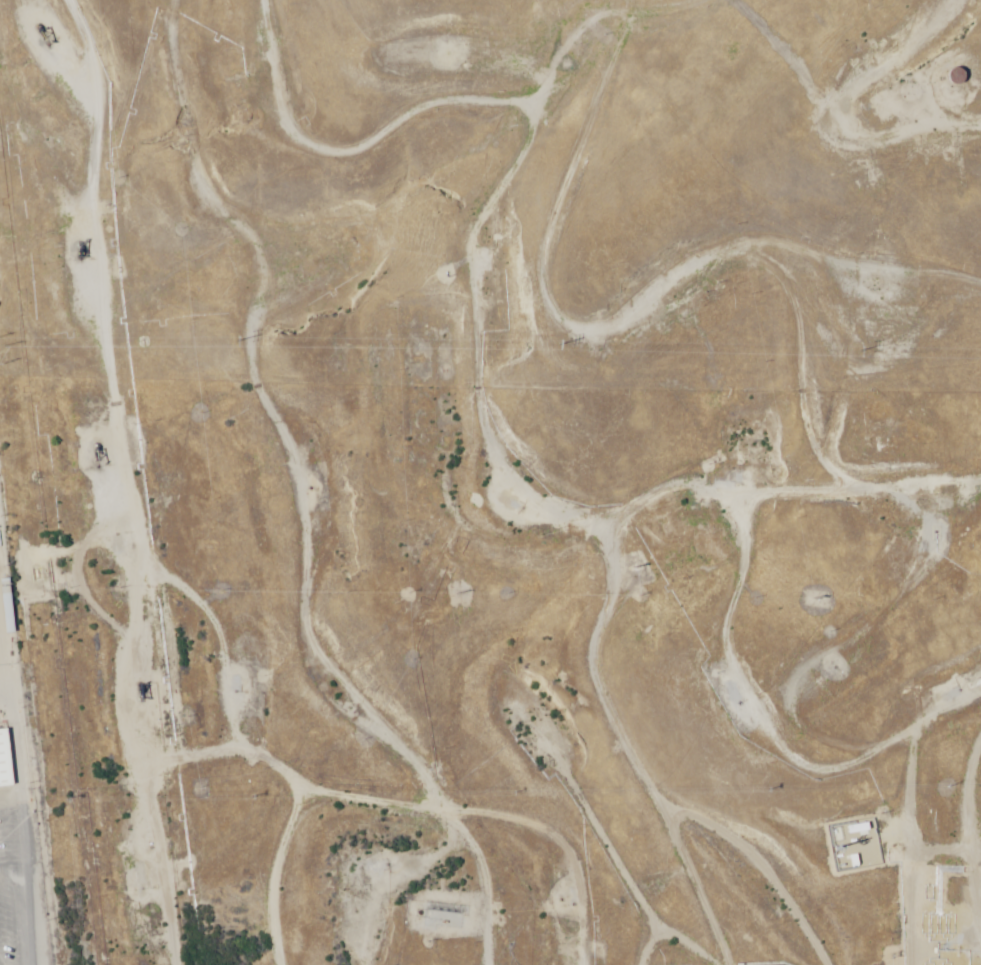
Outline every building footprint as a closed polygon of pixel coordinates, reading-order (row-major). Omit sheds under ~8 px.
[(953,88),(965,82),(959,69),(946,75),(953,88)] [(14,806),(5,729),(0,730),(0,807),(14,806)]
